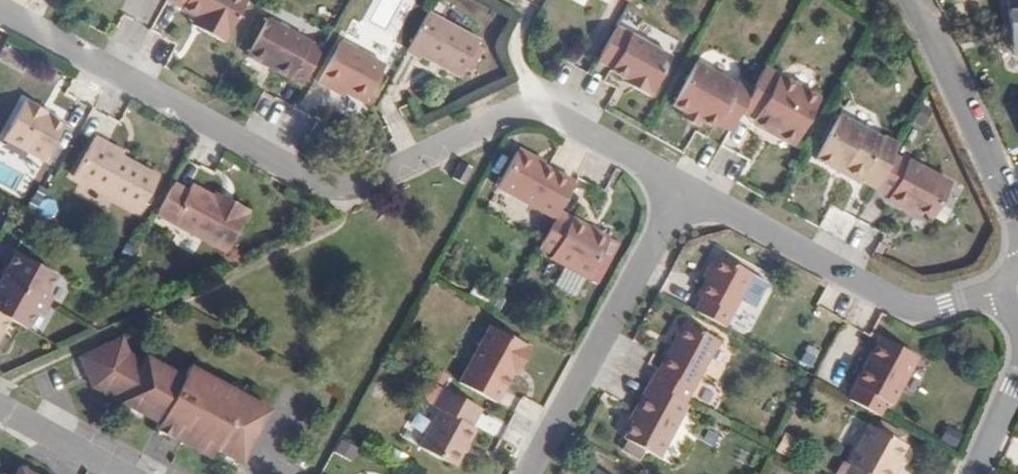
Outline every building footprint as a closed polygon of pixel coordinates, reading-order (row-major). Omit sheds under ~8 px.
[(202,15),(207,6),(194,0),(190,9),(202,15)] [(235,0),(194,0),(207,6),(202,15),(221,26),(235,0)] [(670,25),(623,0),(612,0),(597,30),(611,38),(610,40),(625,48),(637,55),(635,59),(648,66),(670,25)] [(461,79),(481,42),(431,15),(409,57),(426,66),(429,61),(461,79)] [(306,89),(325,53),(269,23),(250,59),(306,89)] [(740,76),(752,54),(738,46),(735,51),(696,30),(672,73),(684,79),(700,88),(715,96),(717,91),(729,97),(740,76)] [(791,112),(818,64),(763,33),(752,54),(740,76),(753,85),(778,99),(776,104),(791,112)] [(370,99),(388,64),(346,42),(325,83),(340,91),(343,85),(354,91),(370,99)] [(635,59),(637,55),(625,48),(623,52),(635,59)] [(697,95),(700,88),(684,79),(680,86),(697,95)] [(892,118),(897,108),(880,99),(878,102),(838,80),(814,123),(829,131),(832,125),(844,132),(840,138),(857,148),(859,144),(873,153),(892,118)] [(351,96),(354,91),(343,85),(340,91),(351,96)] [(778,99),(753,85),(751,89),(776,104),(778,99)] [(47,158),(67,121),(26,98),(6,135),(47,158)] [(929,181),(949,146),(908,122),(906,126),(892,118),(873,153),(887,160),(886,163),(901,171),(903,167),(917,175),(929,181)] [(140,196),(160,160),(125,141),(127,137),(98,120),(75,159),(140,196)] [(543,136),(518,123),(517,127),(541,140),(543,136)] [(840,138),(844,132),(832,125),(829,131),(840,138)] [(557,186),(572,157),(541,140),(517,127),(497,162),(553,193),(557,186)] [(227,236),(252,191),(227,177),(224,184),(214,178),(194,167),(191,172),(176,164),(158,197),(227,236)] [(463,185),(471,170),(460,164),(452,179),(463,185)] [(917,175),(903,167),(901,171),(915,179),(917,175)] [(224,184),(227,177),(218,172),(214,178),(224,184)] [(567,200),(570,193),(557,186),(553,193),(567,200)] [(587,253),(609,214),(570,193),(567,200),(553,193),(537,223),(551,231),(550,233),(587,253)] [(725,299),(753,248),(718,229),(697,268),(701,270),(694,283),(725,299)] [(57,278),(15,255),(0,282),(0,339),(10,320),(28,330),(37,313),(48,292),(57,278)] [(44,316),(55,295),(48,292),(37,313),(44,316)] [(718,312),(685,294),(660,341),(658,340),(636,382),(642,385),(637,393),(628,410),(660,429),(689,375),(685,374),(718,312)] [(870,333),(883,310),(877,306),(864,330),(870,333)] [(889,376),(916,329),(883,310),(870,333),(864,330),(850,355),(855,357),(848,370),(879,385),(886,374),(889,376)] [(513,372),(518,362),(523,365),(532,349),(490,327),(461,382),(497,401),(513,372)] [(270,409),(190,365),(184,375),(147,355),(144,360),(131,353),(123,335),(98,347),(81,356),(95,386),(160,422),(176,431),(174,436),(212,456),(217,447),(242,461),(270,409)] [(518,374),(523,365),(518,362),(513,372),(518,374)] [(637,393),(642,385),(636,382),(632,390),(637,393)] [(456,466),(476,429),(471,426),(481,409),(442,388),(432,406),(439,409),(419,445),(456,466)] [(887,457),(897,438),(892,436),(903,415),(867,395),(846,435),(849,436),(842,450),(876,468),(883,455),(887,457)] [(839,462),(832,473),(862,473),(839,462)]
